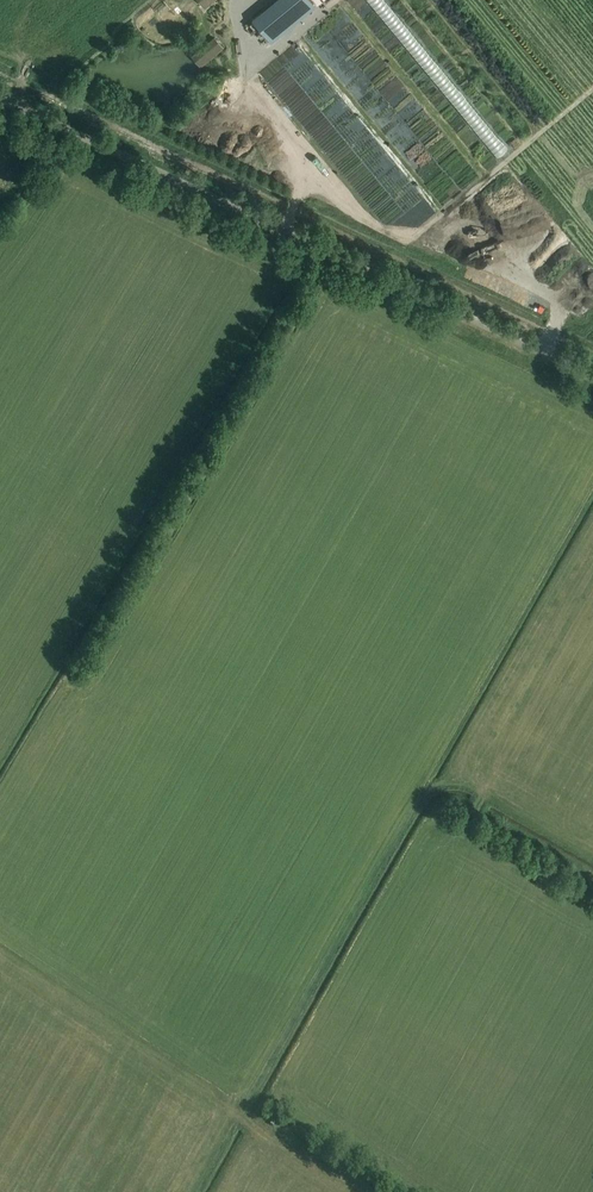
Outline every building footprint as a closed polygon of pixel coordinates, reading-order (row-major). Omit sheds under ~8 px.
[(205,8),(215,0),(198,0),(205,8)] [(307,14),(316,6),(311,0),(295,0),(307,14)] [(262,11),(252,18),(272,43),(281,35),(262,11)] [(212,39),(203,46),(212,58),(221,50),(224,48),(215,37),(212,39)]
